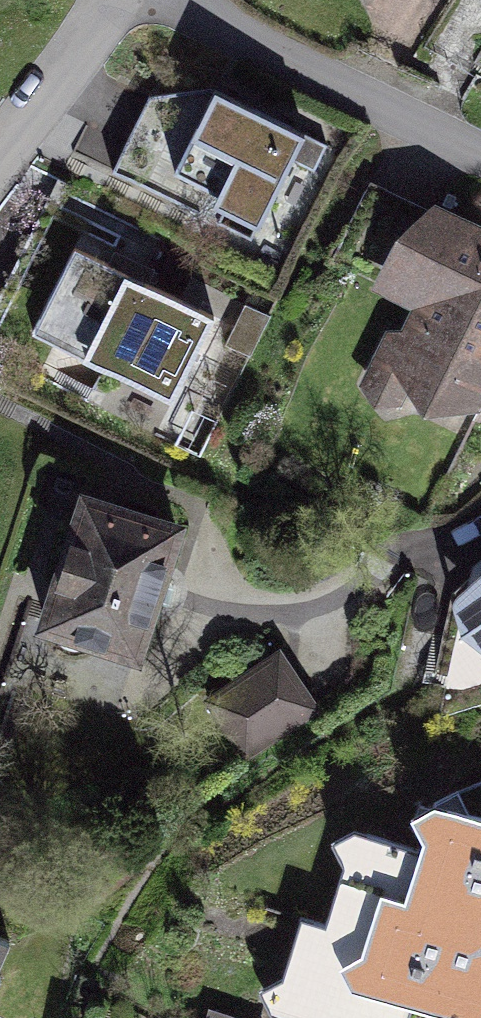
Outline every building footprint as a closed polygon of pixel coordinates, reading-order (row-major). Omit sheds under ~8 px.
[(298,157),(192,106),(155,184),(261,235),(298,157)] [(428,217),(384,249),(370,295),(416,314),(407,346),(384,347),(360,397),(478,441),(480,435),(480,239),(428,217)] [(220,326),(75,258),(34,346),(179,413),(220,326)] [(171,536),(87,501),(35,625),(119,660),(171,536)] [(296,668),(211,714),(253,791),(338,746),(296,668)] [(467,807),(410,828),(423,854),(360,842),(339,851),(354,873),(338,928),(310,923),(300,1002),(351,1017),(397,1017),(403,1015),(418,1017),(480,1017),(480,824),(467,807)] [(0,951),(0,983),(11,955),(0,951)]
